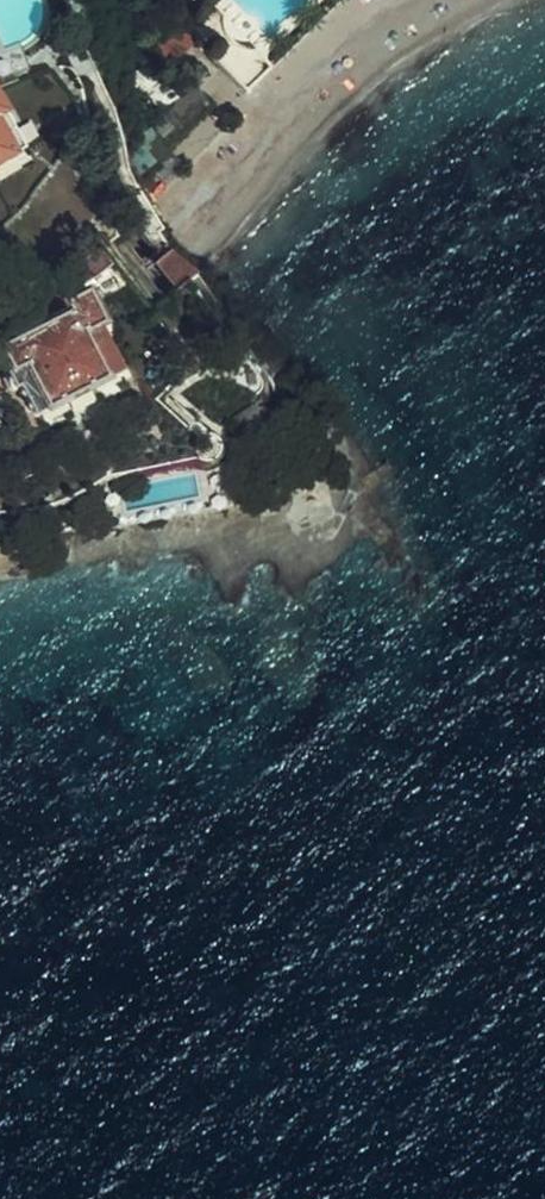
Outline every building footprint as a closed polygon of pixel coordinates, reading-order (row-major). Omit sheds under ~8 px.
[(160,6),(149,16),(154,22),(167,11),(162,4),(159,0),(155,0),(160,6)] [(170,8),(184,23),(231,77),(258,52),(239,30),(240,22),(238,15),(236,11),(232,6),(226,3),(219,0),(214,1),(214,0),(166,0),(162,4),(167,11),(170,8)] [(154,22),(168,38),(184,23),(170,8),(167,11),(154,22)] [(30,144),(0,89),(0,161),(30,144)] [(106,250),(61,284),(69,292),(97,280),(117,264),(106,250)] [(25,342),(7,351),(18,373),(12,376),(23,395),(28,392),(44,421),(128,377),(105,332),(112,328),(95,294),(71,305),(76,315),(25,342)]
